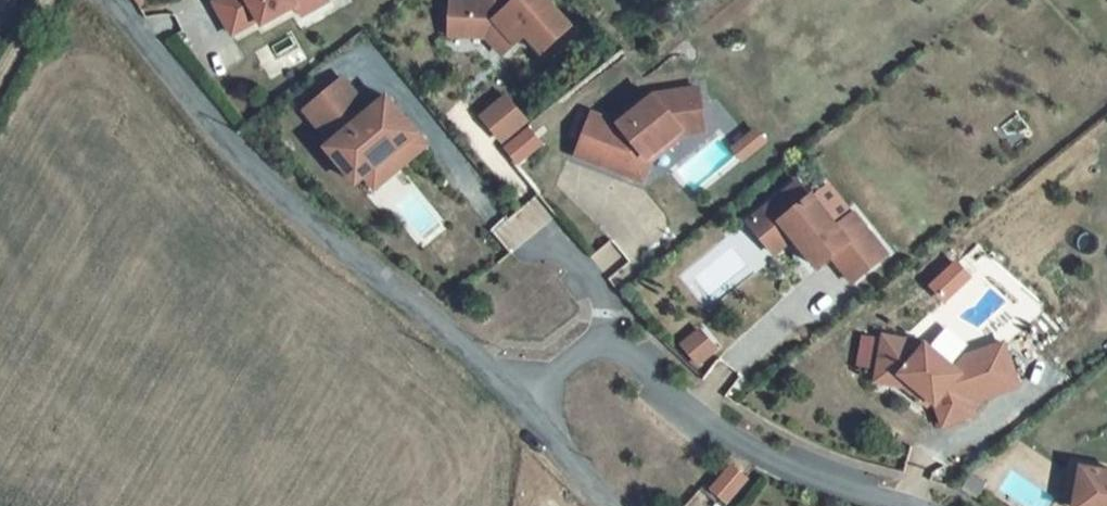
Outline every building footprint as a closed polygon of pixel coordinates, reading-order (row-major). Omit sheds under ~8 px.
[(212,2),(231,34),(257,19),(260,24),(294,4),(295,6),(306,0),(216,0),(212,2)] [(295,6),(299,14),(323,0),(306,0),(295,6)] [(449,35),(485,35),(502,53),(524,33),(540,51),(567,24),(546,0),(450,0),(449,35)] [(387,97),(369,112),(342,78),(304,109),(332,143),(326,148),(355,183),(364,176),(380,162),(391,175),(427,145),(387,97)] [(620,125),(590,116),(570,164),(641,187),(649,166),(681,139),(703,138),(698,91),(652,99),(620,125)] [(527,122),(508,99),(485,117),(504,140),(527,122)] [(539,143),(527,130),(504,148),(516,162),(539,143)] [(380,162),(364,176),(374,189),(391,175),(380,162)] [(885,254),(852,212),(835,226),(810,195),(808,197),(796,182),(759,211),(772,227),(779,221),(791,237),(815,267),(829,255),(836,250),(857,277),(885,254)] [(772,227),(759,211),(746,221),(772,253),(791,237),(779,221),(772,227)] [(836,250),(829,255),(851,282),(857,277),(836,250)] [(699,330),(682,344),(699,365),(716,351),(699,330)] [(926,343),(884,335),(878,369),(900,373),(930,398),(935,402),(943,424),(976,413),(972,401),(1019,385),(1004,341),(965,355),(955,367),(926,343)] [(900,373),(878,369),(876,379),(904,384),(926,403),(930,398),(900,373)] [(749,479),(729,462),(705,489),(725,505),(749,479)] [(1074,466),(1069,505),(1106,505),(1106,470),(1074,466)]
